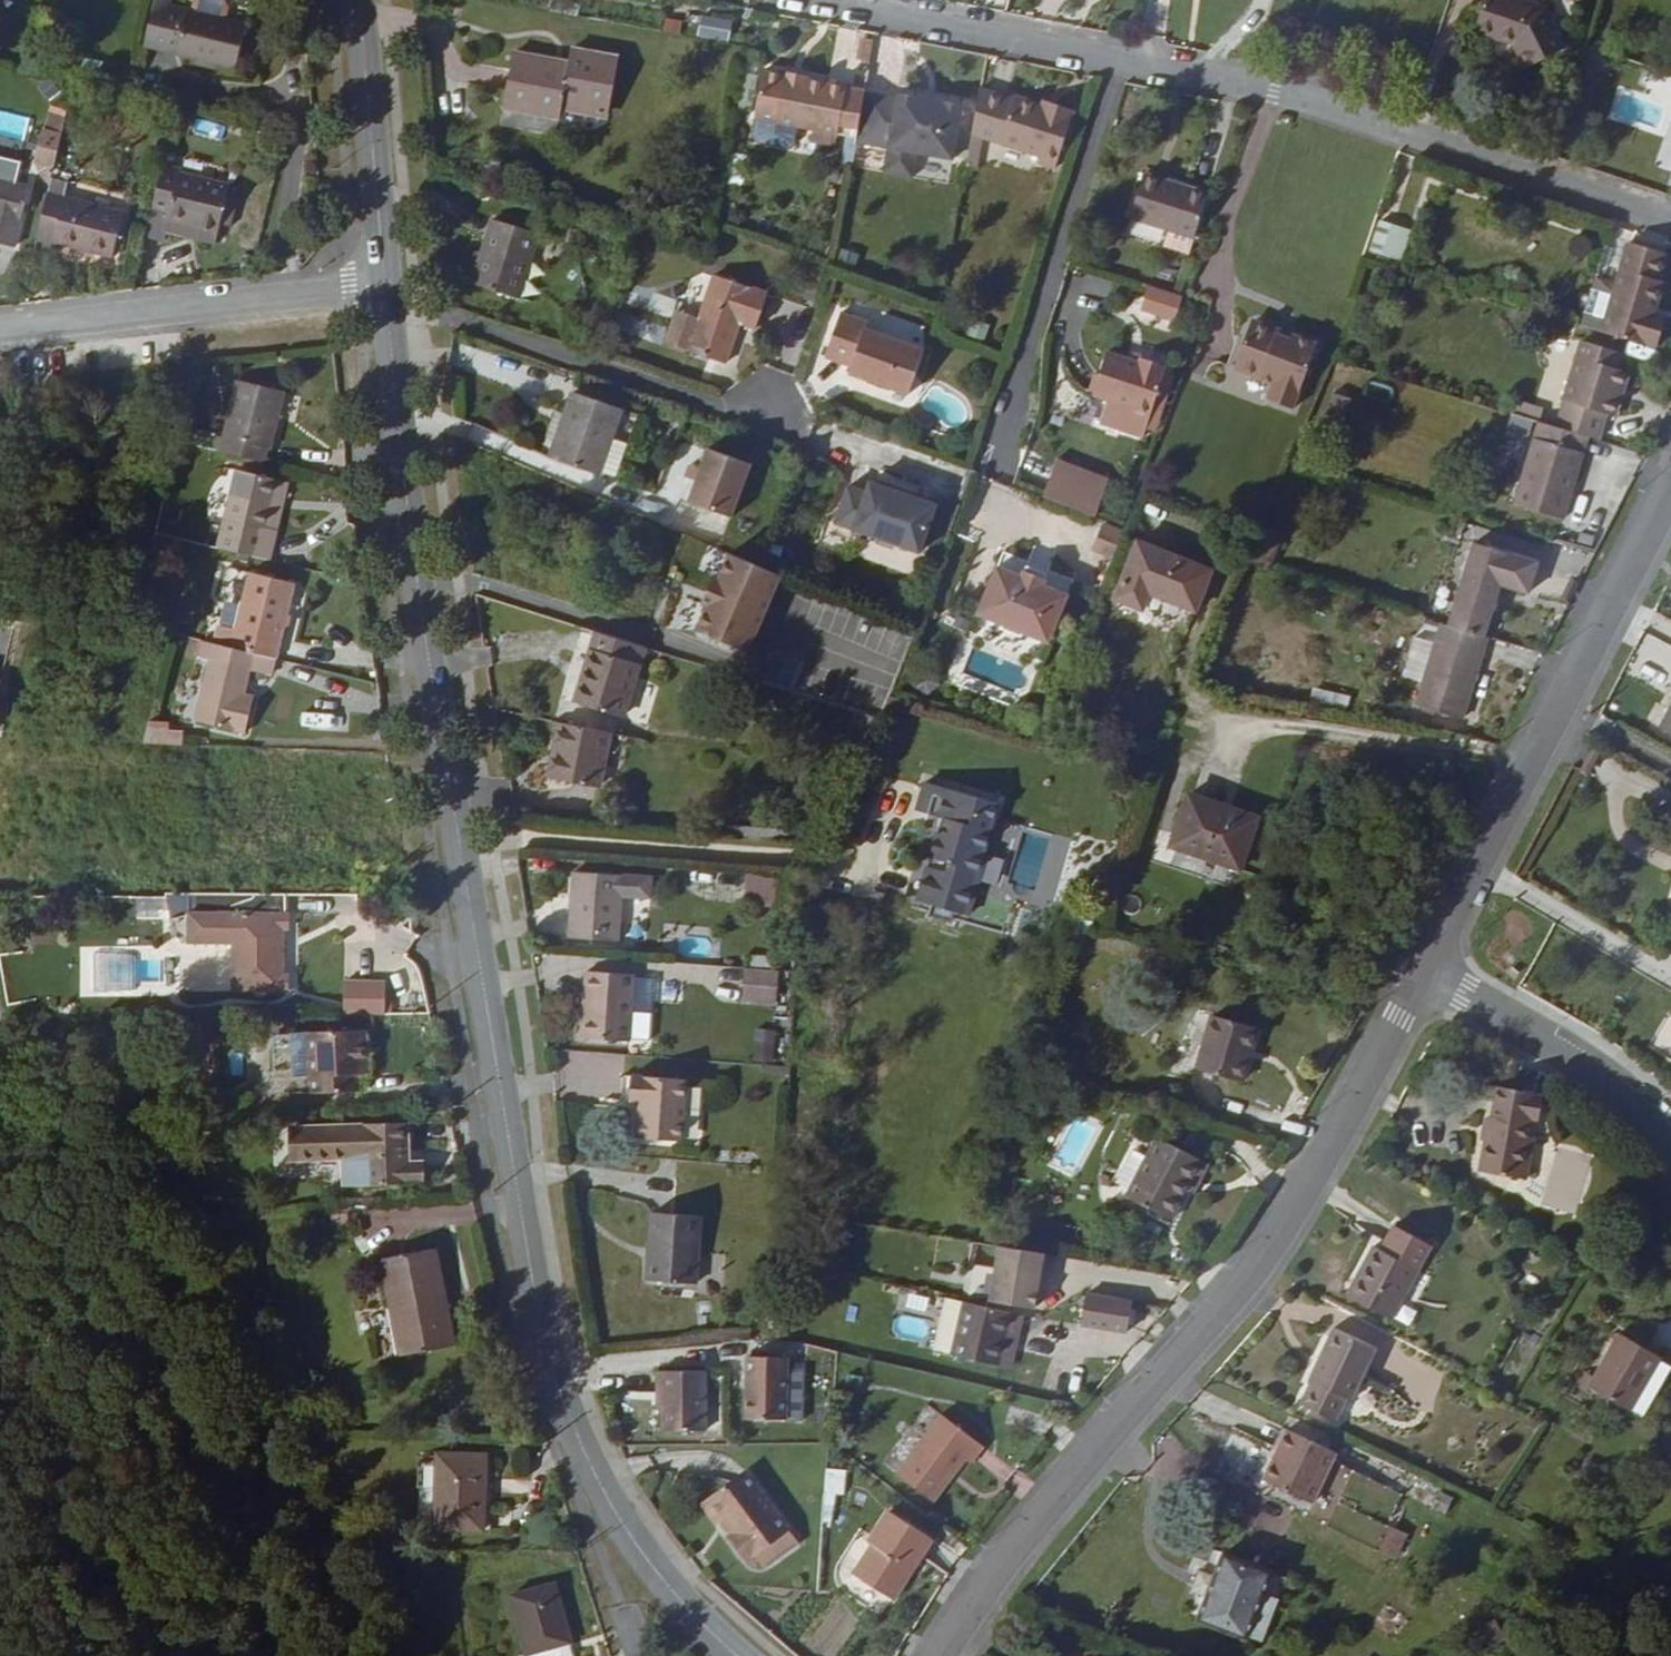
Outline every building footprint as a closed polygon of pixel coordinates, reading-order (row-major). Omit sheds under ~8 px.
[(247,11),(226,6),(201,0),(153,0),(147,27),(179,35),(178,40),(237,55),(247,11)] [(1470,35),(1508,46),(1523,71),(1562,49),(1538,8),(1514,0),(1481,0),(1470,35)] [(728,39),(731,19),(700,14),(697,34),(728,39)] [(179,35),(147,27),(146,32),(178,40),(179,35)] [(555,66),(502,55),(491,111),(548,123),(551,107),(597,116),(607,62),(558,52),(555,66)] [(839,146),(848,98),(848,94),(830,91),(829,95),(808,92),(808,86),(788,83),(787,87),(764,84),(756,129),(815,139),(813,152),(837,157),(839,146)] [(839,146),(856,148),(862,103),(863,101),(848,98),(839,146)] [(896,109),(862,103),(856,148),(855,152),(886,158),(882,182),(911,187),(915,162),(951,169),(960,114),(940,111),(940,116),(916,112),(917,107),(896,103),(896,109)] [(548,123),(491,111),(487,128),(545,140),(548,123)] [(966,171),(975,174),(986,131),(974,128),(966,171)] [(1003,136),(986,131),(975,174),(1027,193),(1026,199),(1044,204),(1062,146),(1041,140),(1040,143),(1030,140),(1004,133),(1003,136)] [(28,173),(14,170),(20,149),(0,144),(0,232),(13,235),(28,173)] [(183,154),(167,149),(154,203),(149,225),(167,229),(170,215),(172,207),(224,217),(225,211),(233,177),(234,171),(182,158),(183,154)] [(54,162),(50,178),(38,226),(114,244),(126,197),(67,182),(70,166),(54,162)] [(241,179),(233,177),(225,211),(232,212),(241,179)] [(1173,192),(1174,188),(1145,178),(1131,221),(1169,233),(1164,249),(1189,257),(1206,203),(1173,192)] [(1173,192),(1206,203),(1208,199),(1174,188),(1173,192)] [(221,227),(224,217),(172,207),(170,215),(221,227)] [(534,241),(539,229),(494,213),(470,277),(516,293),(534,241)] [(1377,225),(1367,254),(1388,260),(1397,232),(1377,225)] [(554,234),(539,229),(534,241),(550,247),(554,234)] [(1615,289),(1601,337),(1653,352),(1662,322),(1654,320),(1663,289),(1657,287),(1664,259),(1627,248),(1615,289)] [(716,279),(689,354),(725,368),(740,327),(754,332),(767,297),(716,279)] [(1601,337),(1615,289),(1595,283),(1580,331),(1601,337)] [(1171,321),(1176,304),(1143,294),(1137,311),(1171,321)] [(864,332),(865,326),(840,317),(824,361),(850,370),(849,376),(868,382),(867,388),(885,394),(887,389),(907,396),(922,353),(864,332)] [(966,334),(984,339),(989,323),(971,318),(966,334)] [(1277,336),(1276,329),(1261,322),(1254,325),(1235,370),(1273,386),(1266,401),(1291,412),(1319,348),(1295,337),(1293,342),(1277,336)] [(1293,342),(1295,337),(1276,329),(1277,336),(1293,342)] [(1553,431),(1584,440),(1595,443),(1603,418),(1611,420),(1624,377),(1613,374),(1617,357),(1579,346),(1553,431)] [(1105,356),(1092,398),(1147,417),(1161,375),(1159,374),(1160,369),(1138,362),(1136,366),(1105,356)] [(243,372),(226,443),(269,453),(272,440),(274,440),(287,384),(243,372)] [(569,388),(550,454),(597,470),(617,404),(569,388)] [(1509,418),(1512,419),(1528,423),(1531,412),(1512,406),(1509,418)] [(1528,423),(1534,425),(1537,426),(1540,415),(1531,412),(1528,423)] [(1584,440),(1553,431),(1537,426),(1534,425),(1511,506),(1560,521),(1584,440)] [(1517,469),(1524,453),(1505,445),(1499,462),(1517,469)] [(754,464),(712,450),(694,503),(737,517),(754,464)] [(240,461),(221,540),(275,553),(281,524),(271,522),(284,472),(240,461)] [(281,524),(293,474),(284,472),(271,522),(281,524)] [(837,525),(861,533),(877,486),(870,484),(866,497),(849,491),(837,525)] [(877,486),(861,533),(920,553),(936,507),(918,500),(918,497),(892,488),(891,491),(877,486)] [(1109,558),(1121,528),(1103,521),(1091,550),(1109,558)] [(1443,627),(1481,639),(1496,587),(1523,595),(1532,564),(1468,545),(1443,627)] [(787,577),(736,555),(727,576),(723,574),(707,609),(711,610),(702,631),(752,653),(787,577)] [(1141,555),(1113,611),(1137,624),(1148,604),(1156,608),(1155,611),(1190,630),(1210,592),(1141,555)] [(217,637),(272,651),(279,652),(298,574),(230,558),(223,585),(244,589),(237,622),(221,619),(217,637)] [(1049,576),(1029,568),(1026,576),(1046,583),(1049,576)] [(1046,583),(1026,576),(1024,580),(1000,571),(982,617),(1051,644),(1069,597),(1044,588),(1046,583)] [(1484,640),(1481,639),(1443,627),(1439,626),(1433,647),(1412,641),(1402,677),(1423,683),(1416,707),(1461,720),(1484,640)] [(630,716),(652,647),(606,633),(585,702),(630,716)] [(269,666),(272,651),(217,637),(214,637),(197,713),(245,725),(250,700),(240,697),(242,687),(247,661),(269,666)] [(0,671),(0,729),(7,731),(20,675),(0,671)] [(240,697),(250,700),(252,690),(242,687),(240,697)] [(1310,702),(1347,709),(1350,695),(1313,688),(1310,702)] [(1658,723),(1670,730),(1670,698),(1658,723)] [(856,710),(846,737),(867,745),(877,718),(856,710)] [(608,785),(619,732),(570,722),(560,775),(608,785)] [(149,723),(145,740),(163,741),(163,735),(164,724),(149,723)] [(930,903),(941,904),(982,907),(994,862),(991,862),(1003,812),(934,793),(927,819),(955,828),(953,836),(949,836),(930,903)] [(1227,813),(1180,803),(1167,856),(1238,872),(1248,826),(1225,820),(1227,813)] [(580,874),(574,939),(621,944),(627,878),(580,874)] [(282,911),(282,891),(185,889),(185,909),(185,938),(229,939),(229,988),(284,987),(284,972),(279,971),(279,926),(285,926),(285,911),(282,911)] [(928,909),(940,913),(941,904),(930,903),(928,909)] [(982,907),(941,904),(940,913),(942,913),(963,919),(977,923),(982,907)] [(185,938),(185,909),(167,914),(168,921),(171,927),(173,931),(181,938),(185,938)] [(939,924),(960,929),(963,919),(942,913),(939,924)] [(779,1004),(782,973),(749,970),(747,1001),(779,1004)] [(631,1042),(635,1009),(638,977),(593,973),(586,1038),(631,1043),(631,1042)] [(658,977),(655,1001),(680,1004),(683,980),(658,977)] [(655,1011),(635,1009),(631,1042),(651,1044),(655,1011)] [(1215,1016),(1202,1070),(1245,1080),(1258,1026),(1215,1016)] [(386,1022),(330,1023),(331,1085),(377,1084),(378,1066),(386,1066),(386,1022)] [(759,1031),(757,1062),(775,1064),(777,1033),(759,1031)] [(639,1101),(636,1136),(677,1140),(683,1081),(623,1074),(621,1099),(639,1101)] [(1519,1133),(1525,1134),(1528,1111),(1522,1111),(1522,1109),(1486,1104),(1479,1155),(1474,1155),(1471,1188),(1517,1194),(1521,1163),(1516,1162),(1519,1133)] [(357,1148),(358,1177),(374,1176),(419,1176),(418,1113),(307,1115),(308,1149),(357,1148)] [(1131,1196),(1172,1219),(1189,1190),(1207,1160),(1166,1137),(1131,1196)] [(1213,1164),(1207,1160),(1189,1190),(1196,1194),(1213,1164)] [(1385,1224),(1372,1249),(1408,1267),(1421,1243),(1385,1224)] [(651,1233),(645,1301),(691,1305),(697,1237),(651,1233)] [(448,1242),(393,1250),(408,1350),(463,1342),(448,1242)] [(1408,1267),(1372,1249),(1363,1244),(1338,1290),(1383,1314),(1408,1267)] [(1086,1289),(1081,1320),(1126,1327),(1132,1297),(1086,1289)] [(955,1348),(968,1295),(951,1292),(940,1344),(955,1348)] [(968,1295),(955,1348),(1003,1360),(1015,1307),(968,1295)] [(1015,1307),(1003,1360),(1014,1362),(1025,1310),(1015,1307)] [(1584,1380),(1624,1403),(1640,1375),(1658,1343),(1617,1320),(1584,1380)] [(1331,1417),(1342,1396),(1347,1399),(1373,1346),(1331,1325),(1304,1381),(1306,1382),(1297,1400),(1331,1417)] [(1669,1350),(1658,1343),(1640,1375),(1652,1382),(1669,1350)] [(756,1360),(758,1422),(794,1421),(792,1359),(756,1360)] [(671,1429),(713,1429),(711,1371),(664,1371),(664,1391),(670,1391),(671,1429)] [(972,1458),(986,1439),(944,1407),(897,1467),(935,1495),(966,1453),(972,1458)] [(1169,1428),(1178,1419),(1174,1416),(1166,1424),(1169,1428)] [(1308,1500),(1331,1450),(1283,1427),(1260,1476),(1308,1500)] [(478,1446),(434,1446),(434,1518),(483,1519),(483,1481),(478,1480),(478,1446)] [(753,1547),(788,1522),(746,1462),(702,1494),(717,1514),(724,1509),(733,1523),(727,1528),(744,1553),(753,1547)] [(1429,1507),(1446,1514),(1454,1495),(1437,1488),(1429,1507)] [(1248,1532),(1272,1544),(1287,1512),(1263,1500),(1248,1532)] [(898,1592),(930,1531),(887,1508),(869,1541),(874,1544),(859,1572),(898,1592)] [(796,1534),(788,1522),(753,1547),(762,1559),(796,1534)] [(1374,1549),(1396,1559),(1408,1533),(1387,1523),(1374,1549)] [(1201,1578),(1193,1600),(1184,1622),(1231,1640),(1232,1637),(1248,1596),(1257,1573),(1210,1555),(1201,1578)] [(1177,1594),(1193,1600),(1201,1578),(1185,1572),(1177,1594)] [(527,1647),(571,1634),(554,1577),(510,1590),(527,1647)] [(1262,1601),(1248,1596),(1232,1637),(1247,1643),(1262,1601)] [(1495,1619),(1475,1629),(1486,1648),(1505,1638),(1495,1619)] [(530,1655),(531,1655),(553,1650),(556,1653),(561,1655),(577,1655),(578,1655),(571,1634),(527,1647),(530,1655)] [(1080,1655),(1116,1655),(1084,1644),(1080,1655)]
